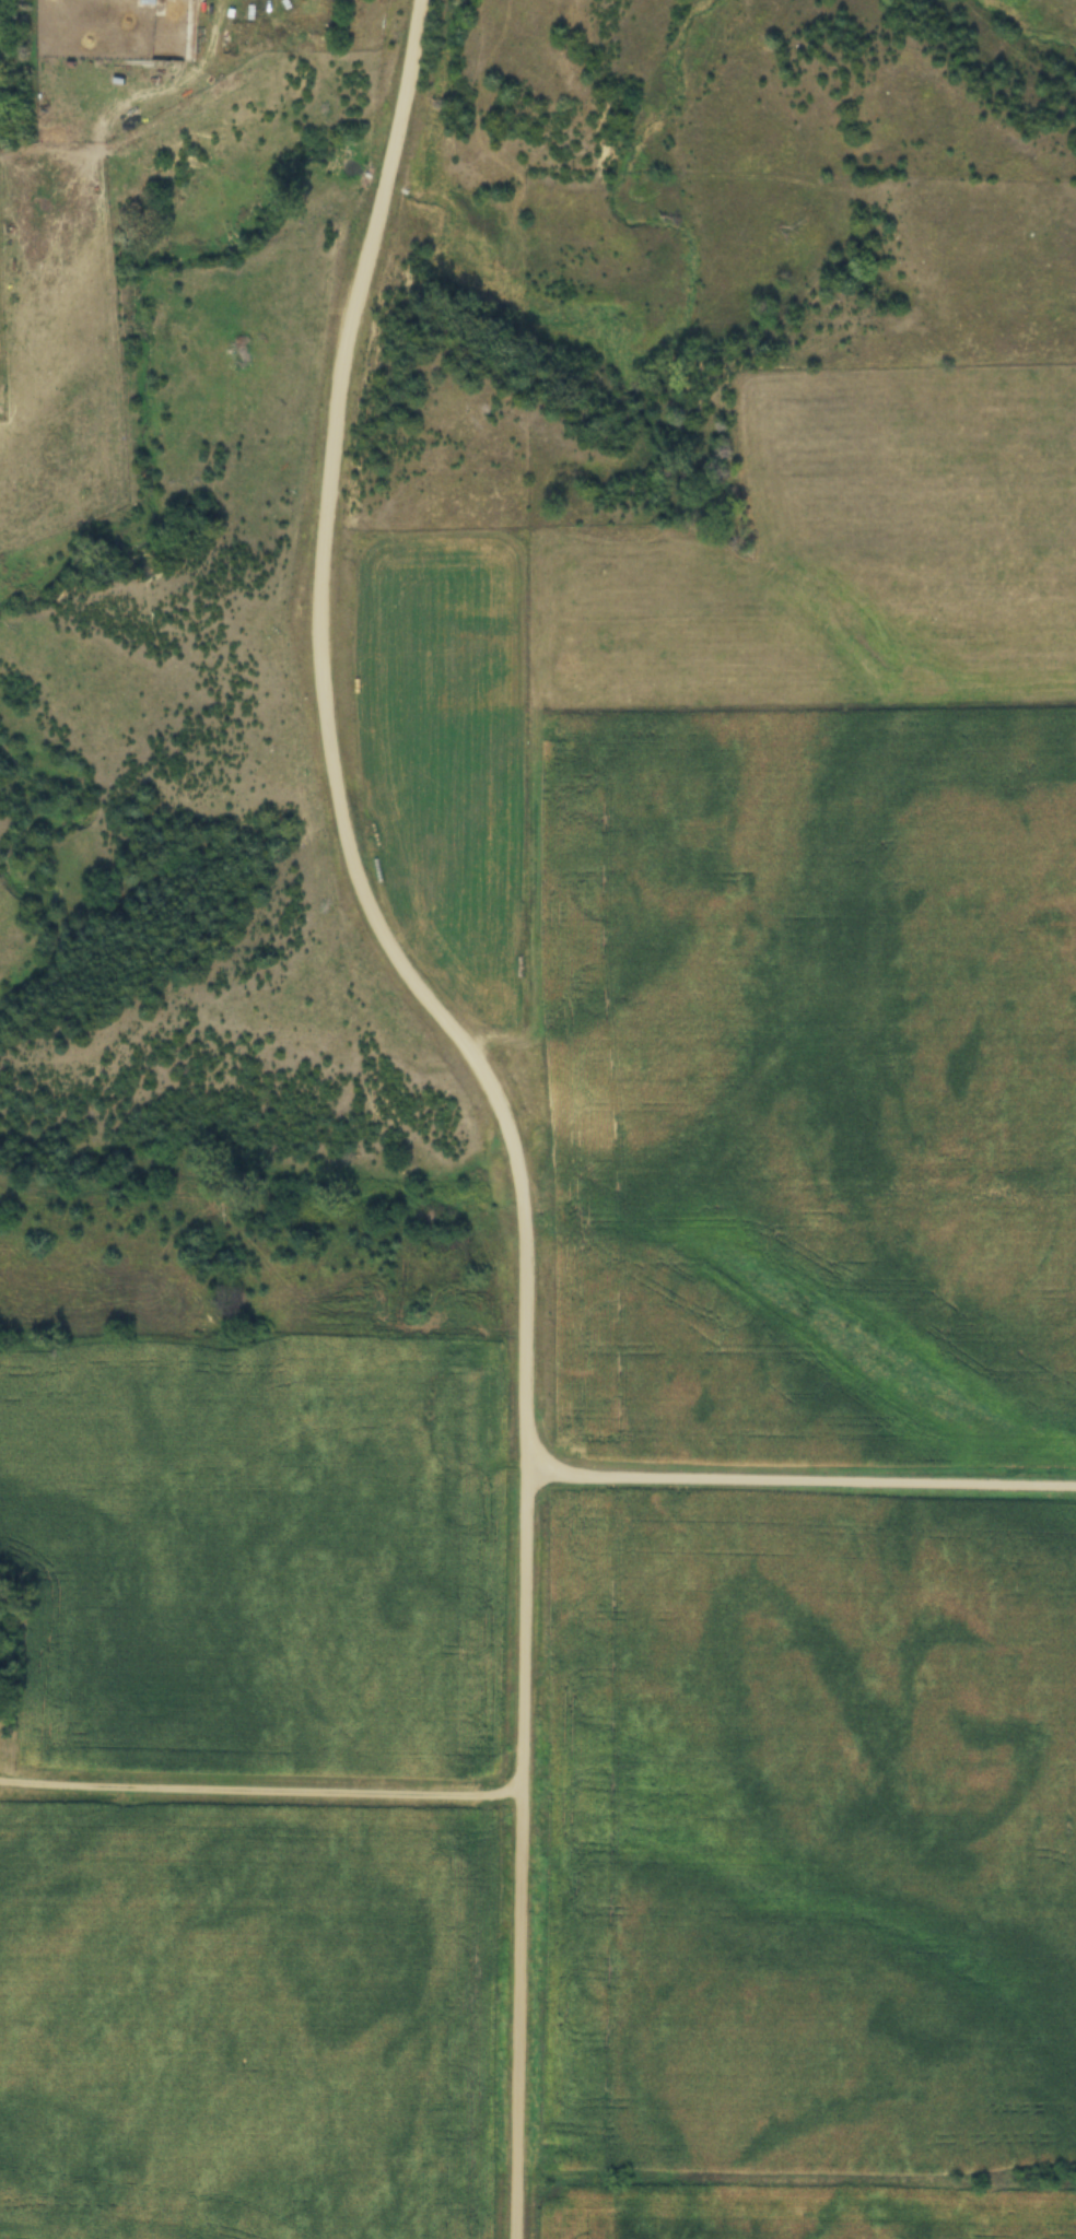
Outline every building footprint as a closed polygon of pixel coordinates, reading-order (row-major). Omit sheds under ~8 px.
[(262,14),(286,14),(286,0),(262,0),(262,14)]
